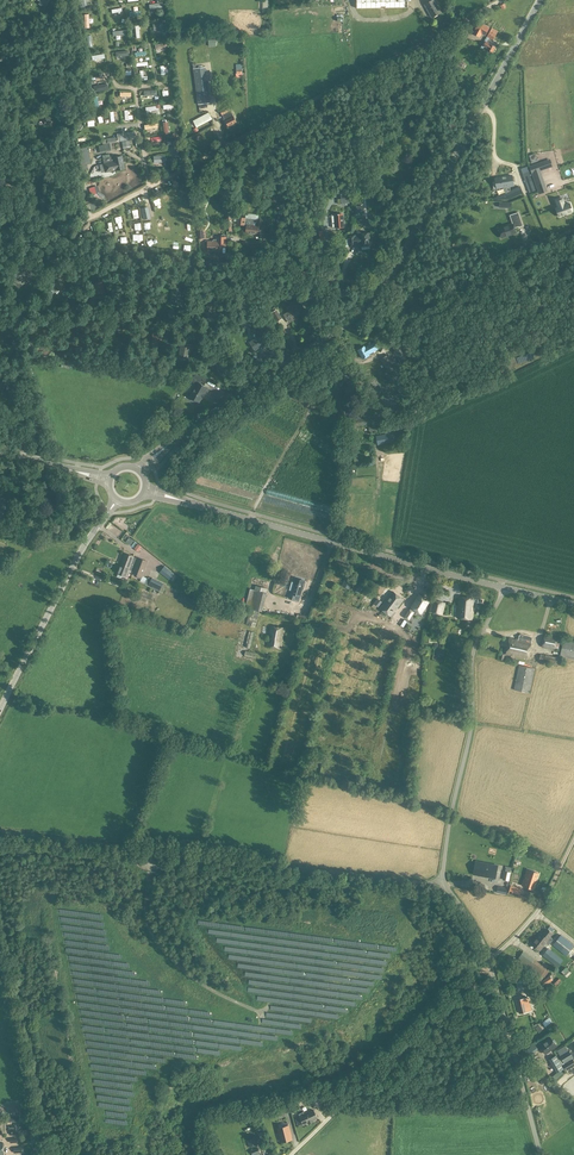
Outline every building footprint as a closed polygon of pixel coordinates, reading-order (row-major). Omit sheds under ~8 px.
[(357,9),(408,8),(408,0),(357,0),(357,9)] [(432,18),(441,13),(434,0),(425,5),(432,18)] [(479,21),(473,33),(480,37),(482,34),(485,36),(490,27),(479,21)] [(486,42),(483,46),(488,49),(486,52),(491,55),(495,48),(495,47),(497,44),(492,42),(497,35),(490,31),(487,37),(489,38),(486,42)] [(464,63),(457,59),(455,63),(461,67),(464,63)] [(233,117),(230,111),(228,107),(220,111),(222,115),(226,121),(225,121),(229,127),(237,123),(234,116),(233,117)] [(193,121),(197,128),(213,119),(209,112),(193,121)] [(114,129),(98,130),(101,139),(115,137),(114,129)] [(98,130),(86,132),(89,143),(101,139),(98,130)] [(129,140),(136,139),(135,132),(117,135),(118,142),(122,141),(123,147),(130,146),(129,140)] [(112,157),(103,159),(104,164),(106,173),(111,172),(113,173),(115,171),(125,169),(122,156),(112,158),(112,157)] [(530,168),(532,174),(553,167),(551,161),(530,168)] [(503,187),(506,193),(504,194),(504,199),(508,199),(522,193),(520,187),(510,191),(509,186),(514,186),(512,176),(495,178),(497,188),(503,187)] [(531,178),(526,179),(530,193),(536,191),(531,178)] [(544,185),(537,187),(539,194),(546,192),(544,185)] [(547,213),(544,199),(536,201),(539,215),(547,213)] [(556,208),(559,217),(573,212),(570,203),(565,205),(563,199),(556,202),(558,207),(556,208)] [(185,207),(179,209),(181,217),(188,216),(185,207)] [(275,224),(279,224),(281,211),(277,210),(275,220),(273,220),(273,222),(275,222),(275,224)] [(523,226),(519,212),(510,215),(513,224),(498,229),(501,238),(516,233),(515,228),(519,227),(523,226)] [(334,214),(332,214),(333,228),(335,227),(344,227),(343,213),(334,214)] [(238,217),(237,224),(240,225),(247,226),(246,233),(260,235),(262,220),(241,218),(238,217)] [(325,241),(324,230),(316,231),(317,242),(325,241)] [(350,246),(356,246),(356,244),(361,243),(361,247),(371,246),(369,233),(360,234),(360,236),(356,236),(355,236),(349,236),(350,246)] [(213,242),(208,242),(208,251),(222,251),(222,245),(226,245),(226,237),(217,237),(217,239),(214,239),(213,240),(213,242)] [(26,288),(20,273),(12,276),(14,281),(12,281),(16,292),(26,288)] [(61,280),(52,284),(54,288),(57,286),(59,290),(65,287),(63,284),(65,283),(63,279),(61,280)] [(90,288),(93,287),(95,294),(104,292),(101,282),(89,285),(90,288)] [(173,287),(172,304),(180,304),(180,303),(183,304),(183,300),(180,300),(181,288),(173,287)] [(293,290),(297,298),(301,295),(296,288),(293,290)] [(212,314),(219,302),(211,298),(205,310),(212,314)] [(431,311),(438,309),(435,303),(429,305),(431,311)] [(297,318),(306,312),(301,304),(298,306),(297,304),(295,306),(294,304),(290,306),(292,310),(284,315),(289,322),(293,320),(292,319),(296,316),(297,318)] [(410,309),(412,315),(426,311),(425,305),(414,308),(410,309)] [(272,313),(277,322),(282,319),(277,309),(272,313)] [(85,325),(72,324),(71,328),(76,329),(75,332),(84,333),(85,325)] [(122,340),(123,326),(112,325),(111,329),(107,328),(106,335),(117,336),(117,339),(122,340)] [(256,339),(250,343),(256,350),(265,344),(266,327),(257,326),(256,339)] [(13,339),(13,327),(0,327),(0,339),(13,339)] [(165,335),(153,333),(152,343),(158,344),(158,343),(164,343),(165,335)] [(363,359),(370,356),(369,354),(379,348),(375,342),(365,348),(364,346),(358,350),(363,359)] [(180,355),(189,356),(191,345),(182,343),(180,355)] [(410,360),(403,347),(395,352),(402,364),(410,360)] [(380,359),(388,372),(396,368),(388,355),(380,359)] [(227,370),(224,360),(223,361),(223,362),(217,364),(219,372),(227,370)] [(195,389),(190,397),(192,398),(192,400),(196,402),(197,402),(199,403),(208,388),(203,385),(206,379),(197,374),(190,380),(195,383),(193,388),(195,389)] [(354,380),(350,381),(350,382),(350,384),(349,384),(349,386),(345,387),(347,397),(360,394),(357,384),(356,384),(354,380)] [(314,400),(320,390),(310,385),(305,396),(314,400)] [(360,406),(367,404),(365,397),(357,399),(360,406)] [(370,424),(369,417),(370,417),(370,412),(362,414),(363,417),(357,418),(357,420),(353,421),(354,427),(370,424)] [(378,445),(394,442),(393,433),(377,436),(378,445)] [(126,540),(129,545),(135,541),(131,536),(126,540)] [(135,553),(141,546),(137,542),(131,549),(135,553)] [(130,567),(129,570),(133,571),(133,573),(138,575),(142,577),(142,576),(148,561),(138,558),(138,559),(136,564),(131,563),(133,557),(134,557),(125,553),(122,563),(123,564),(123,565),(130,567)] [(331,559),(355,568),(357,562),(334,553),(331,559)] [(120,578),(121,578),(122,575),(126,576),(128,572),(129,570),(130,567),(123,565),(123,564),(122,563),(118,573),(117,576),(118,577),(120,578)] [(160,572),(170,580),(175,574),(165,566),(160,572)] [(327,579),(330,580),(331,578),(339,582),(340,578),(328,573),(327,577),(327,579)] [(347,575),(342,586),(360,593),(364,582),(347,575)] [(160,591),(163,584),(152,579),(148,586),(160,591)] [(296,600),(297,596),(300,597),(304,585),(295,582),(291,594),(290,594),(289,598),(296,600)] [(262,612),(267,593),(266,593),(268,589),(256,585),(255,590),(250,589),(245,607),(250,608),(260,611),(262,612)] [(137,598),(146,602),(147,598),(146,598),(147,597),(149,598),(150,594),(148,593),(142,591),(142,590),(139,589),(139,590),(137,595),(138,595),(137,598)] [(395,612),(404,600),(393,592),(380,608),(393,617),(396,613),(395,612)] [(182,594),(179,600),(193,607),(196,601),(182,594)] [(428,601),(418,595),(411,608),(410,609),(409,609),(404,617),(409,620),(414,612),(415,610),(421,613),(428,601)] [(376,597),(373,603),(378,606),(382,600),(376,597)] [(472,620),(473,603),(474,599),(474,598),(459,597),(457,618),(472,620)] [(433,599),(429,612),(433,612),(433,613),(439,614),(440,614),(443,615),(446,603),(444,602),(436,600),(433,599)] [(317,605),(313,617),(317,619),(319,614),(321,606),(317,605)] [(260,612),(260,611),(250,608),(246,625),(256,628),(260,612)] [(340,622),(345,624),(349,613),(344,611),(340,622)] [(271,626),(267,647),(282,649),(285,629),(271,626)] [(250,648),(254,632),(249,631),(245,647),(250,648)] [(518,640),(509,639),(506,654),(528,658),(532,638),(519,635),(518,640)] [(545,635),(542,647),(555,650),(558,638),(545,635)] [(564,639),(560,656),(573,659),(573,642),(564,639)] [(539,661),(560,665),(561,662),(562,659),(558,658),(558,657),(545,655),(541,654),(539,661)] [(514,690),(518,691),(529,693),(535,669),(519,665),(514,690)] [(366,710),(365,715),(374,716),(373,721),(377,721),(378,713),(366,710)] [(319,717),(318,722),(329,725),(330,720),(319,717)] [(339,739),(336,738),(335,741),(338,742),(342,743),(344,734),(340,733),(339,739)] [(359,761),(362,761),(361,765),(365,766),(368,754),(364,753),(364,754),(361,753),(359,761)] [(484,876),(484,873),(488,874),(487,876),(495,878),(498,867),(477,863),(475,874),(484,876)] [(522,886),(533,889),(538,873),(528,870),(522,886)] [(511,885),(508,893),(519,896),(521,888),(511,885)] [(543,935),(541,933),(532,943),(541,950),(549,940),(548,939),(553,934),(547,929),(543,935)] [(566,955),(573,946),(573,945),(561,935),(553,945),(566,955)] [(557,954),(548,947),(541,955),(551,963),(557,954)] [(549,971),(524,953),(517,962),(532,972),(530,974),(541,982),(544,977),(545,978),(549,971)] [(564,966),(561,971),(568,976),(571,971),(564,966)] [(542,988),(553,980),(550,976),(539,983),(542,988)] [(535,987),(527,990),(528,994),(530,994),(531,998),(538,996),(535,987)] [(532,1010),(529,997),(516,1000),(519,1013),(532,1010)] [(549,1017),(542,1023),(548,1030),(549,1029),(553,1026),(555,1025),(549,1017)] [(534,1027),(538,1032),(544,1028),(540,1023),(534,1027)] [(546,1055),(558,1046),(551,1037),(539,1046),(546,1055)] [(569,1051),(560,1056),(564,1063),(573,1058),(569,1051)] [(558,1073),(564,1069),(557,1056),(550,1060),(558,1073)] [(573,1060),(564,1065),(567,1070),(573,1066),(573,1061),(573,1060)] [(312,1103),(323,1098),(319,1090),(308,1095),(312,1103)] [(304,1112),(299,1114),(304,1124),(309,1122),(309,1123),(314,1121),(313,1120),(318,1118),(314,1110),(311,1111),(310,1109),(304,1113),(304,1112)] [(278,1128),(279,1129),(278,1129),(279,1133),(280,1133),(282,1142),(292,1140),(290,1133),(291,1132),(289,1125),(278,1128)] [(247,1140),(250,1148),(257,1145),(256,1142),(255,1138),(254,1138),(247,1140)]
